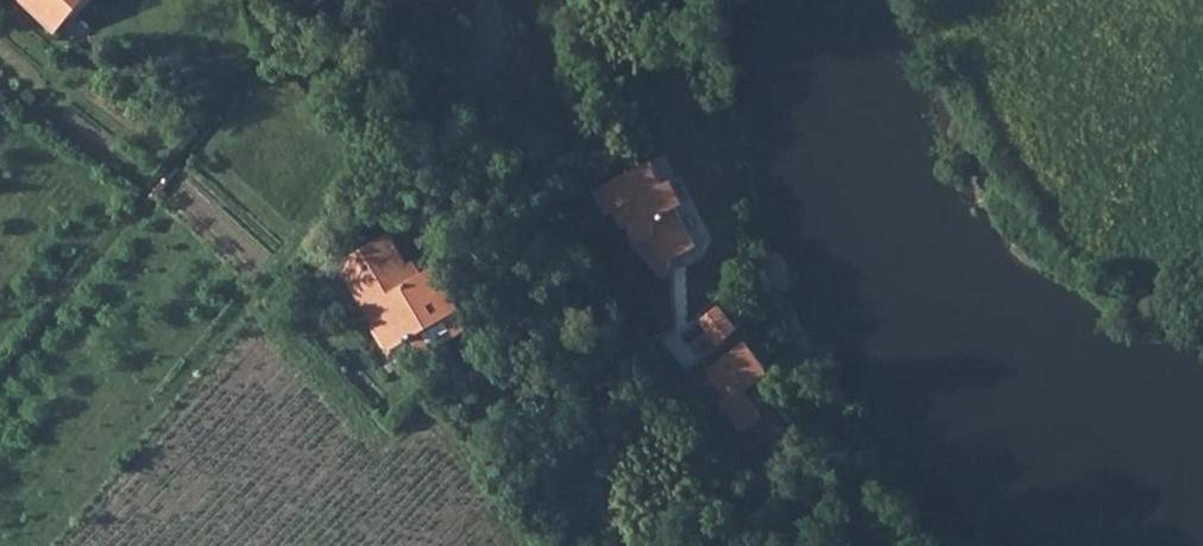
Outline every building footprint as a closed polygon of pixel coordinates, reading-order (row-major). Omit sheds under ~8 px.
[(62,36),(74,23),(40,0),(22,0),(62,36)] [(74,23),(94,0),(40,0),(74,23)] [(403,11),(414,0),(391,0),(403,11)] [(403,11),(407,16),(421,0),(414,0),(403,11)] [(652,160),(640,169),(597,192),(614,219),(623,215),(633,232),(639,229),(679,207),(686,203),(673,181),(666,185),(652,160)] [(679,207),(639,229),(648,246),(652,244),(667,271),(675,267),(673,261),(701,246),(679,207)] [(352,253),(342,259),(393,345),(464,306),(440,265),(419,275),(394,230),(352,253)] [(475,325),(464,306),(393,345),(403,364),(475,325)] [(721,341),(738,328),(725,310),(707,322),(721,341)] [(729,354),(707,371),(720,388),(727,396),(747,379),(729,354)] [(709,396),(720,388),(707,371),(702,364),(687,376),(709,396)]
